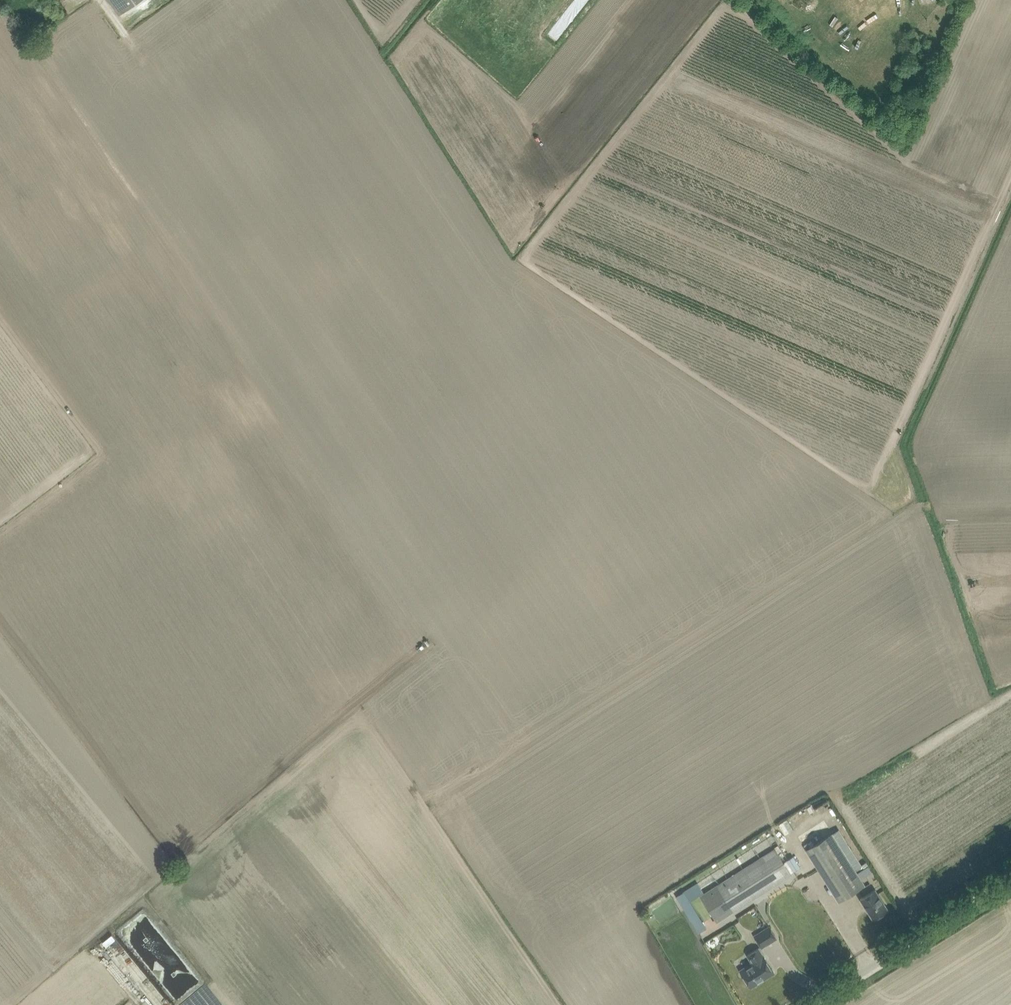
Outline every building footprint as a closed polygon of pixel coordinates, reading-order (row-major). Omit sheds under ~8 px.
[(120,14),(139,0),(109,0),(120,14)] [(832,833),(806,850),(833,892),(839,901),(864,884),(859,876),(855,870),(832,833)] [(716,884),(717,885),(700,895),(717,922),(733,911),(792,874),(775,847),(716,884)] [(859,899),(873,920),(888,909),(875,889),(859,899)] [(683,892),(675,896),(697,932),(705,927),(683,892)] [(769,927),(755,936),(761,947),(776,938),(769,927)] [(133,976),(141,969),(111,934),(99,944),(123,973),(127,970),(133,976)] [(705,942),(709,950),(716,946),(712,938),(705,942)] [(740,970),(744,976),(750,985),(752,984),(754,985),(759,982),(759,979),(765,975),(766,977),(774,972),(764,956),(763,956),(758,948),(748,954),(753,962),(740,970)] [(128,996),(130,988),(100,949),(29,1002),(31,1004),(135,1004),(128,996)]
